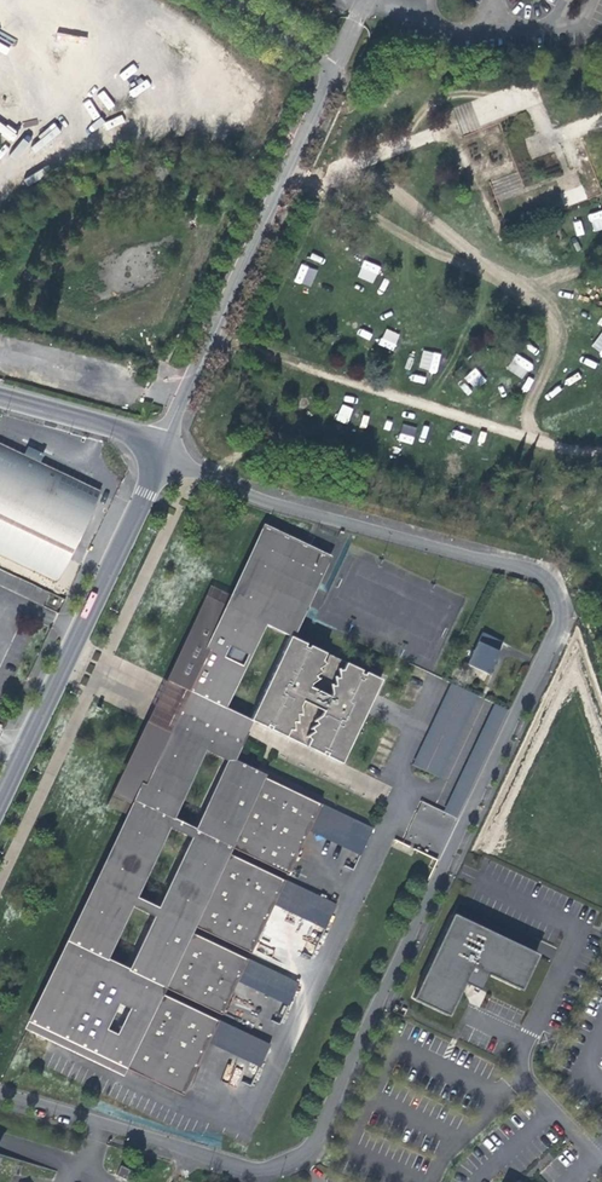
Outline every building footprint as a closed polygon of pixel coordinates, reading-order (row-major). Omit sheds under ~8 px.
[(601,229),(601,210),(588,215),(594,231),(601,229)] [(365,260),(356,276),(372,284),(381,268),(365,260)] [(295,282),(312,286),(316,268),(299,264),(295,282)] [(379,345),(394,350),(400,333),(385,328),(379,345)] [(601,355),(601,332),(601,331),(590,348),(601,355)] [(423,350),(419,369),(437,372),(441,354),(423,350)] [(464,378),(475,390),(486,380),(475,368),(464,378)] [(401,425),(400,441),(413,443),(415,426),(401,425)] [(98,492),(102,483),(0,432),(0,445),(98,492)] [(98,492),(0,445),(0,552),(56,579),(70,551),(98,492)] [(128,971),(102,958),(128,904),(132,896),(166,824),(170,816),(204,746),(223,705),(264,621),(290,634),(329,556),(266,526),(234,594),(229,604),(208,594),(167,683),(189,689),(169,730),(148,720),(114,790),(135,800),(128,814),(64,948),(89,960),(128,971)] [(229,604),(234,594),(213,584),(208,594),(229,604)] [(505,641),(484,631),(469,663),(490,673),(505,641)] [(382,678),(290,634),(250,718),(254,720),(342,762),(382,678)] [(440,776),(479,694),(452,681),(413,764),(440,776)] [(189,689),(167,683),(159,699),(148,720),(169,730),(189,689)] [(510,709),(496,702),(443,811),(458,818),(510,709)] [(250,718),(223,705),(204,746),(230,759),(234,761),(254,720),(250,718)] [(362,851),(373,828),(322,803),(262,774),(260,777),(256,775),(257,772),(234,761),(230,759),(196,829),(170,816),(166,824),(192,837),(158,909),(132,896),(128,904),(154,917),(128,971),(89,960),(54,1033),(117,1064),(118,1060),(123,1063),(122,1066),(181,1095),(209,1038),(261,1064),(270,1045),(159,992),(161,986),(220,1014),(238,976),(290,1002),(299,983),(188,930),(191,924),(250,952),(275,899),(327,925),(337,904),(226,851),(229,845),(288,873),(310,826),(362,851)] [(135,800),(114,790),(108,804),(128,814),(135,800)] [(537,953),(454,914),(414,997),(449,1013),(464,981),(480,988),(488,972),(521,988),(537,953)] [(89,960),(64,948),(29,1021),(54,1033),(89,960)] [(126,1176),(131,1166),(121,1162),(116,1172),(126,1176)]
